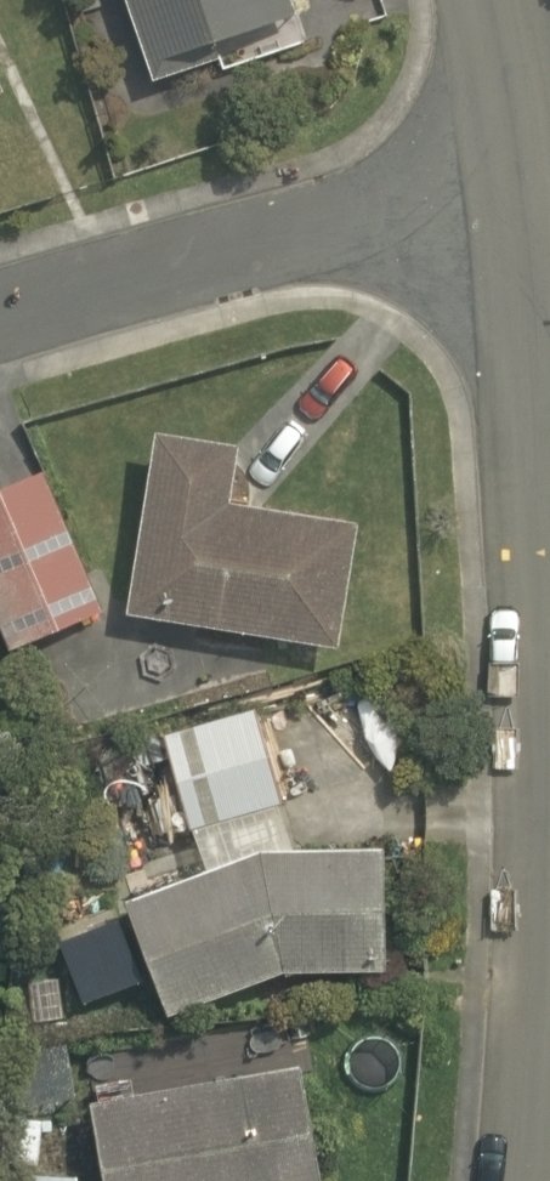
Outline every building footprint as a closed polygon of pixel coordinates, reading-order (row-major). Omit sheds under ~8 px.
[(282,0),(134,0),(149,50),(285,9),(282,0)] [(238,432),(156,420),(129,611),(336,639),(354,506),(230,489),(238,432)] [(0,474),(0,635),(6,650),(104,612),(45,457),(0,474)] [(167,1001),(277,966),(367,957),(375,846),(302,844),(256,698),(94,750),(113,810),(176,789),(199,860),(129,882),(167,1001)] [(89,1106),(105,1180),(313,1180),(289,1064),(89,1106)] [(10,1180),(82,1180),(84,1124),(12,1121),(10,1180)]
